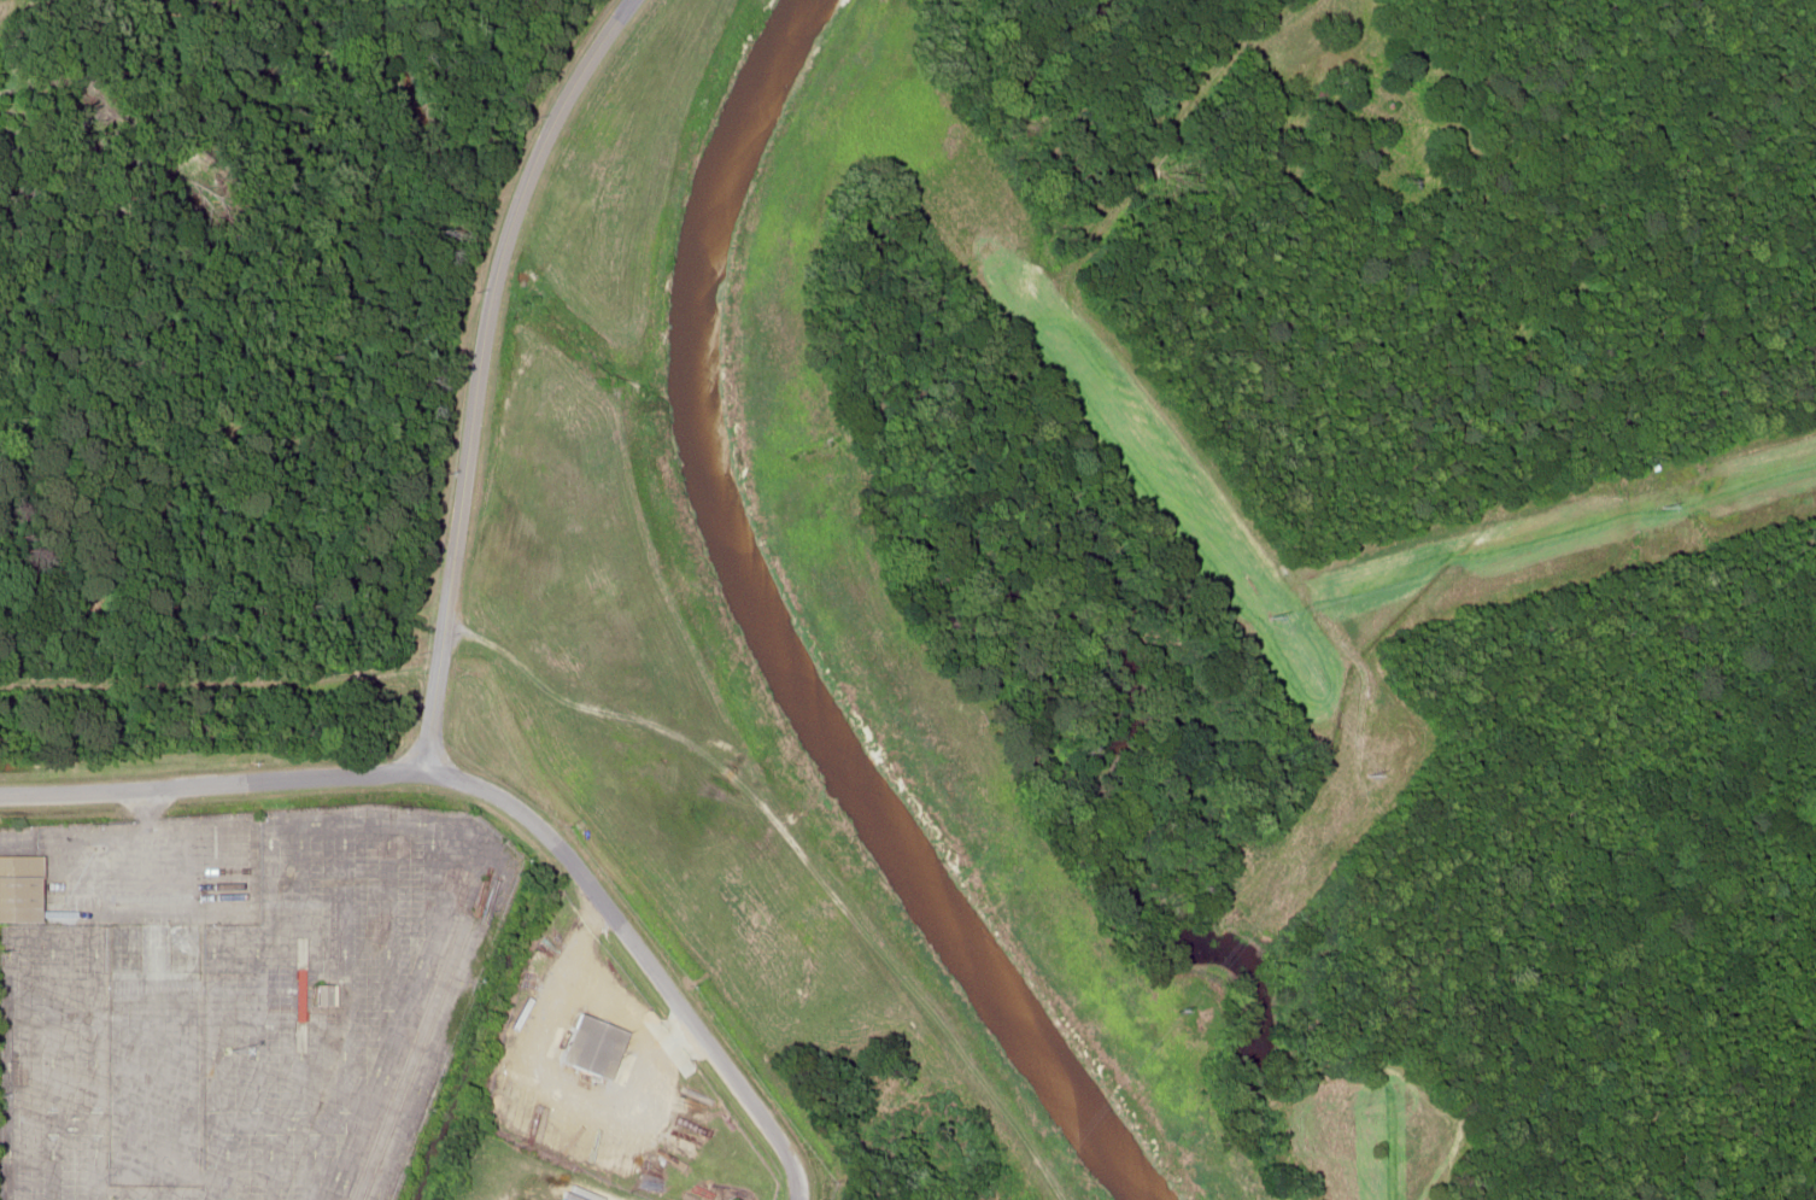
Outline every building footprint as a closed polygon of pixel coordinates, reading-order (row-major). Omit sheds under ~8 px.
[(35,854),(0,854),(0,921),(36,920),(35,854)] [(608,1079),(624,1029),(573,1013),(557,1063),(608,1079)]
